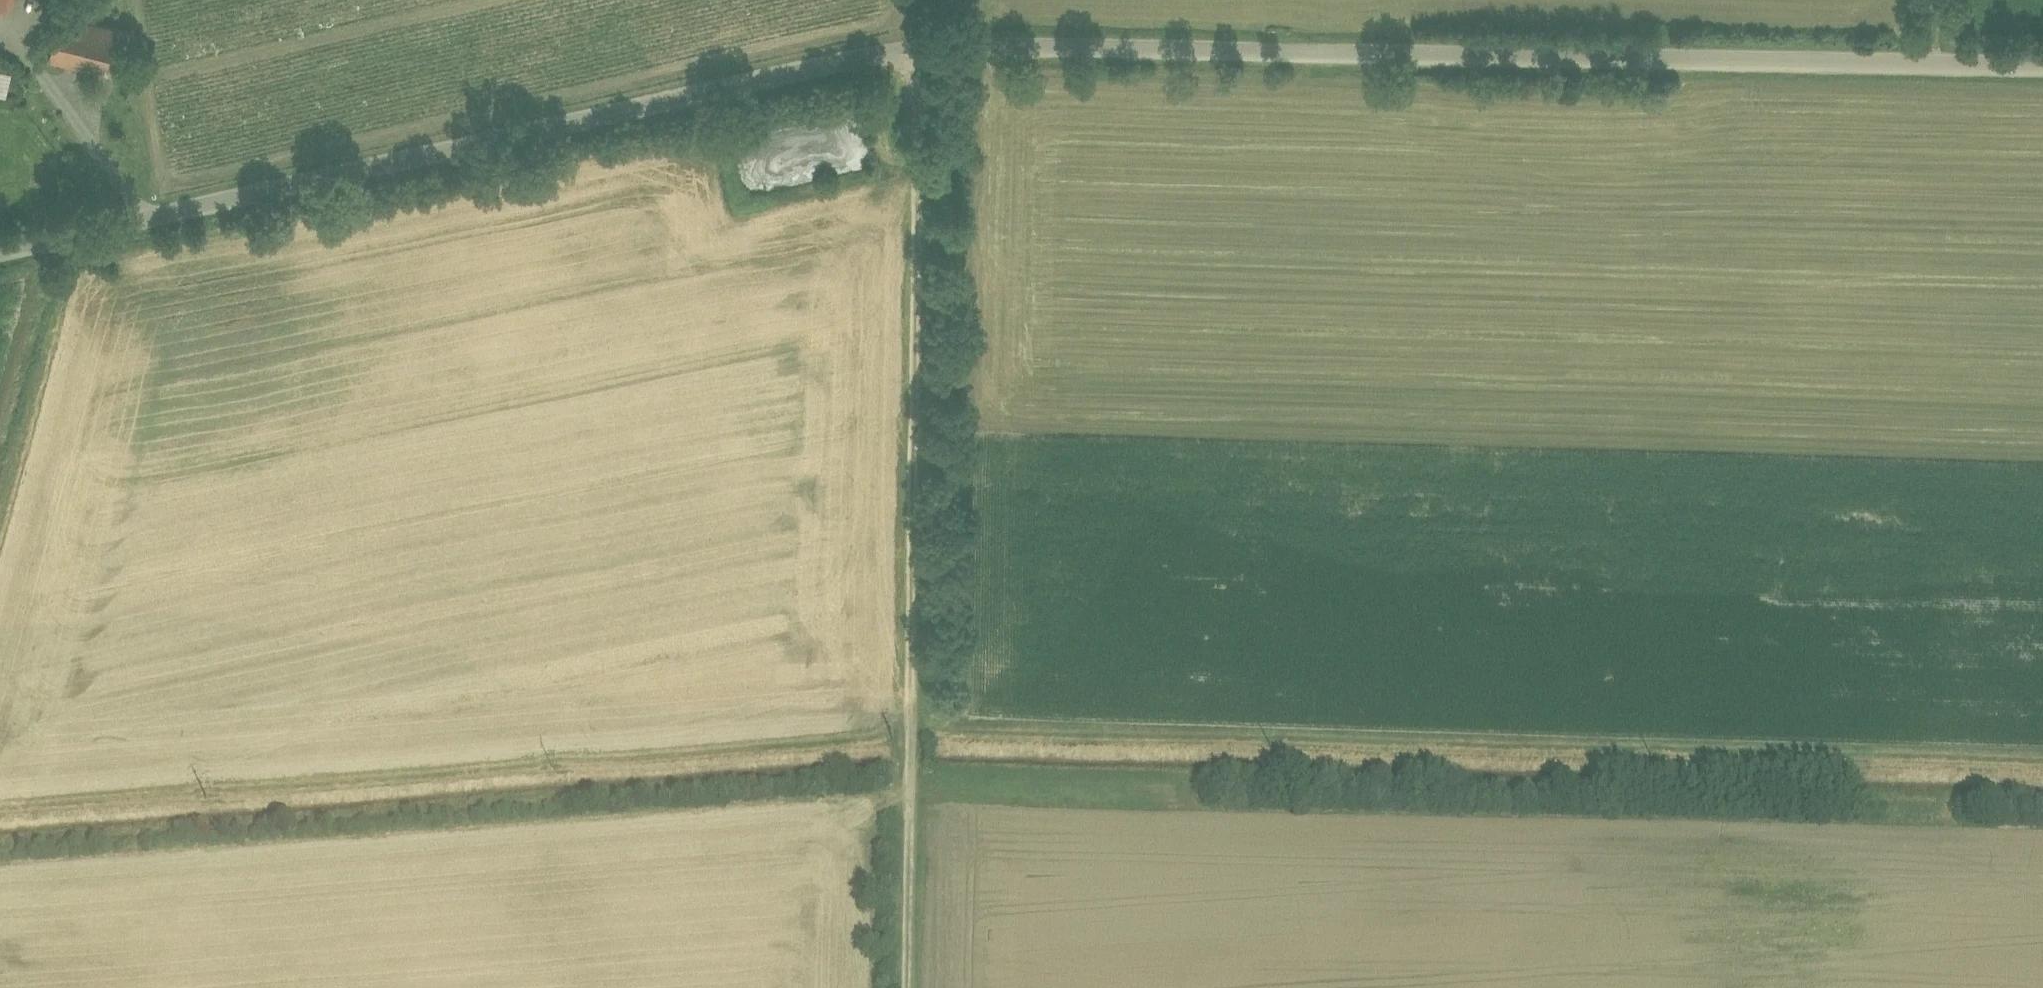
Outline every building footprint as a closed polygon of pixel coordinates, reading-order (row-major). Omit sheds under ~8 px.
[(62,27),(55,60),(108,71),(117,29),(76,20),(74,29),(62,27)]
